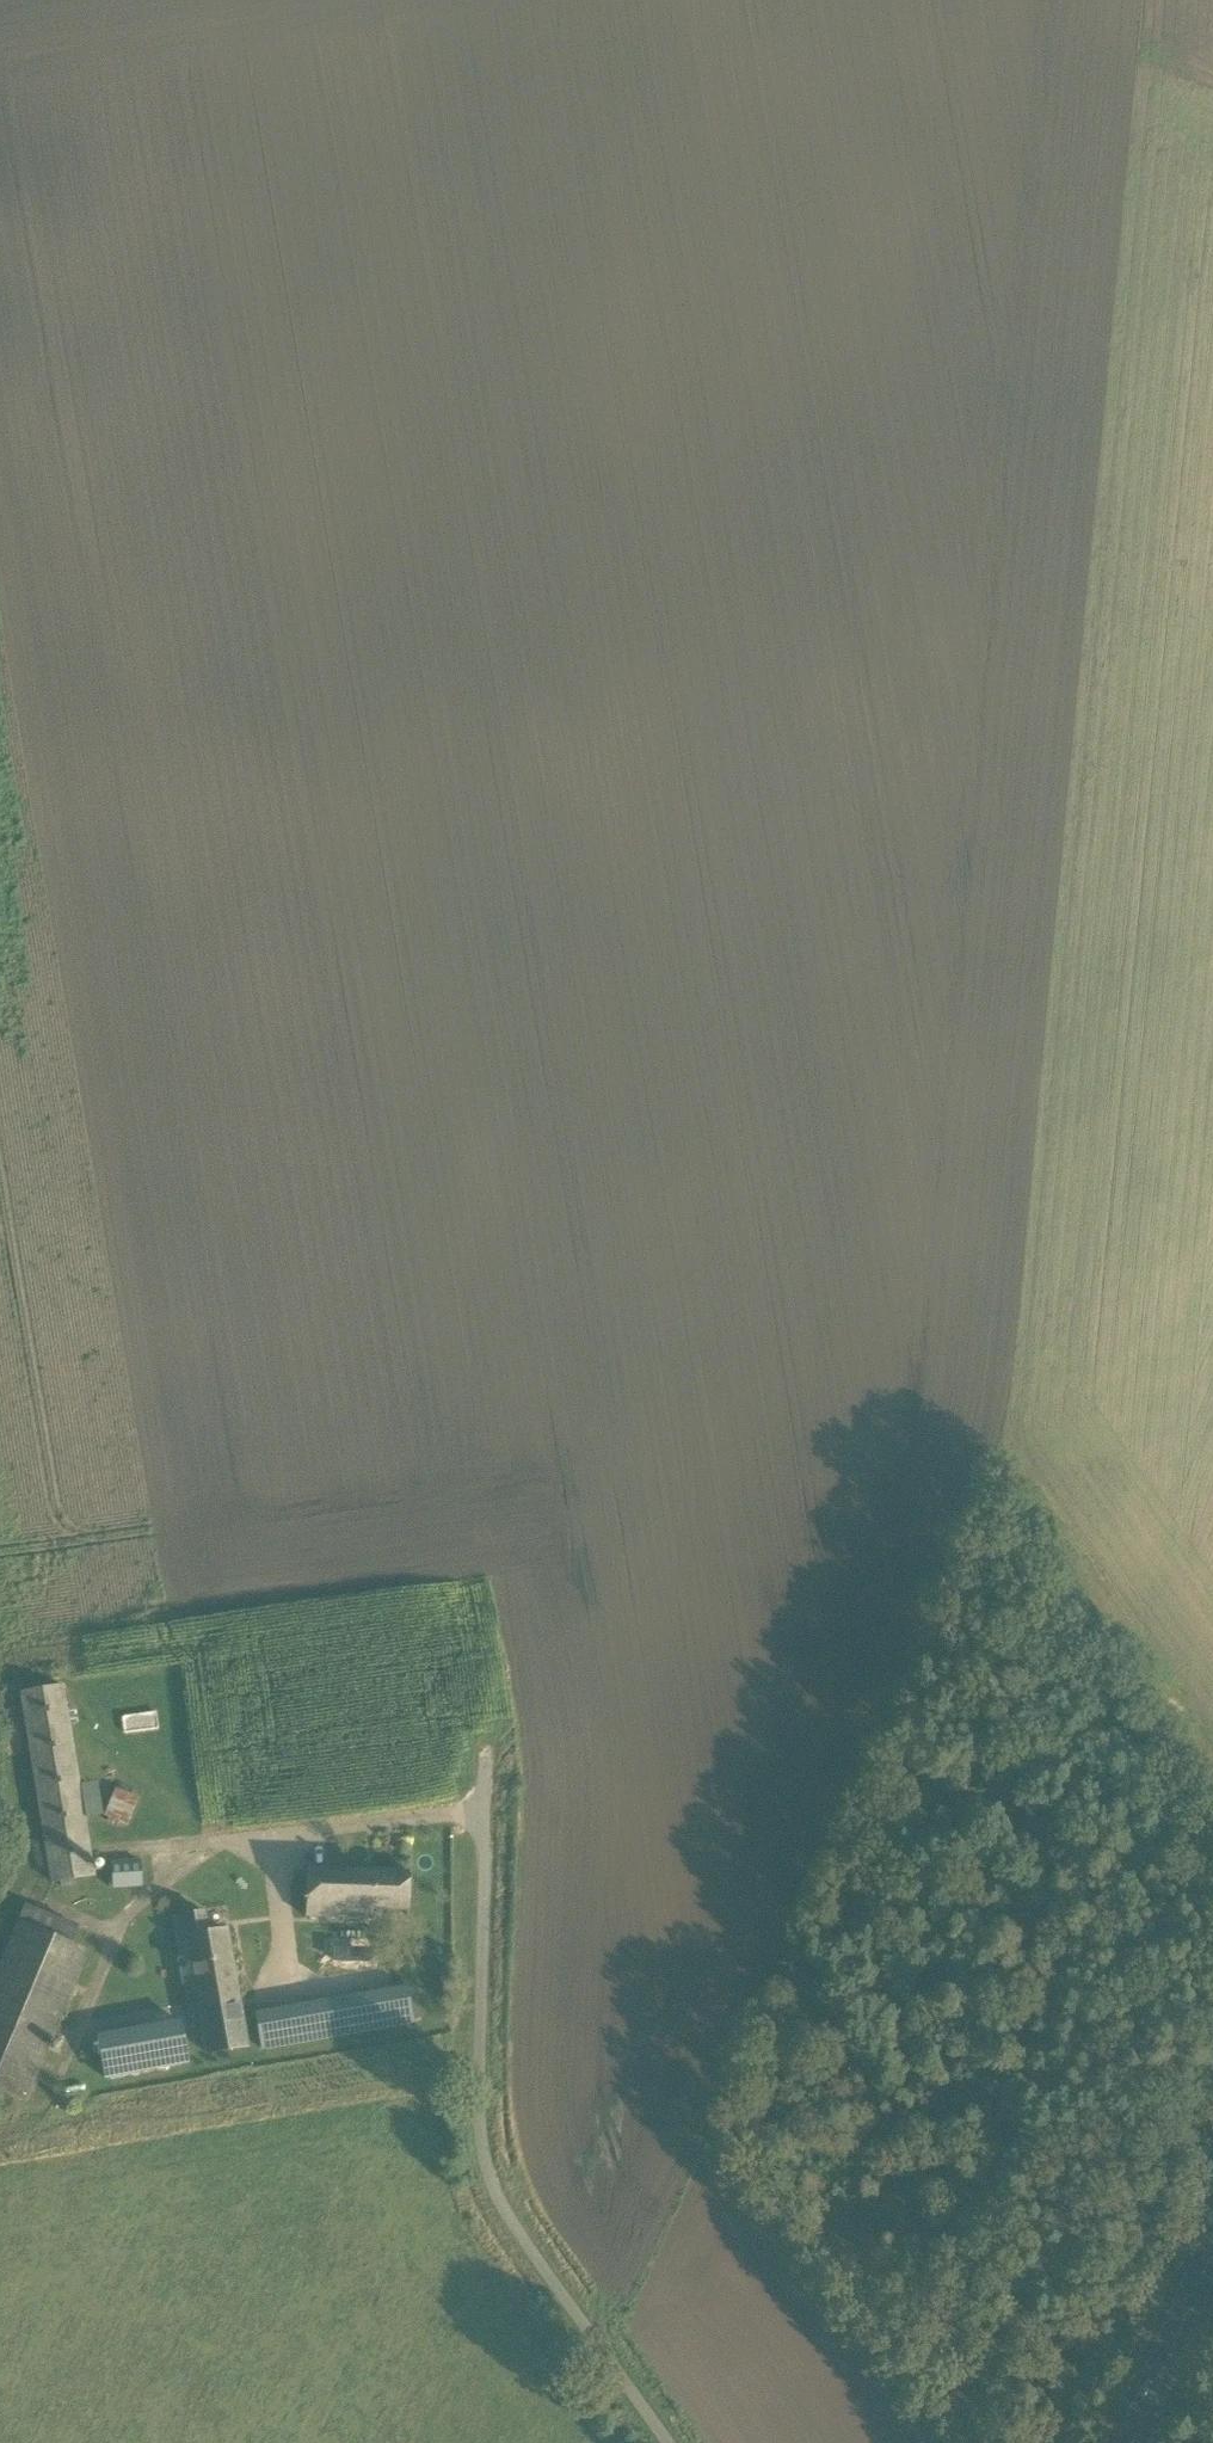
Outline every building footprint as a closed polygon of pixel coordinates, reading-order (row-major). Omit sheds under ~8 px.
[(52,1883),(92,1876),(61,1686),(21,1692),(52,1883)] [(124,1713),(125,1730),(158,1728),(157,1711),(124,1713)] [(104,1815),(126,1825),(137,1797),(115,1788),(104,1815)] [(111,1863),(112,1887),(141,1885),(140,1861),(111,1863)] [(408,1872),(307,1869),(305,1917),(371,1919),(371,1908),(407,1909),(408,1872)] [(206,1933),(202,1912),(173,1917),(180,1956),(189,1954),(194,1983),(185,1985),(191,2017),(200,2015),(207,2053),(246,2046),(225,1930),(206,1933)] [(87,1951),(18,1922),(0,1965),(0,2091),(24,2101),(87,1951)] [(406,1988),(255,2014),(261,2050),(413,2023),(406,1988)] [(180,2021),(135,2029),(143,2072),(187,2064),(180,2021)]
